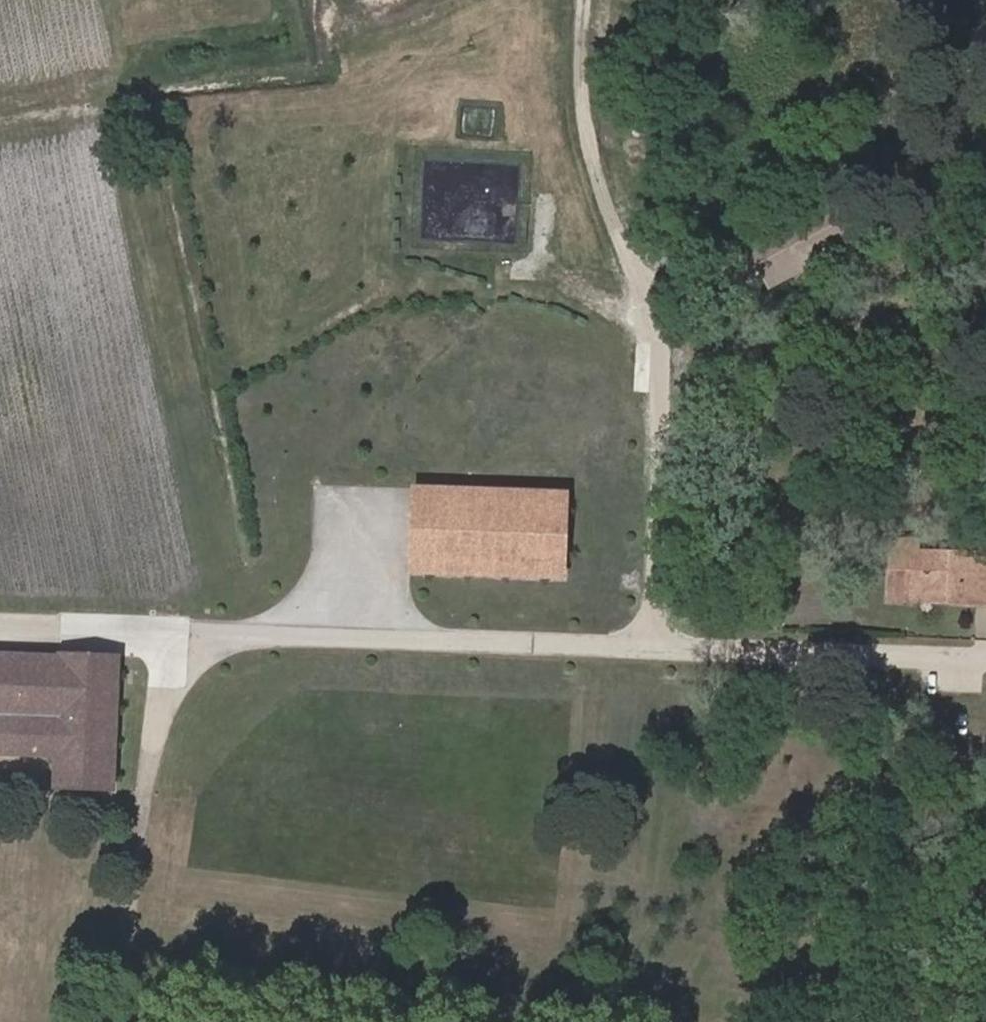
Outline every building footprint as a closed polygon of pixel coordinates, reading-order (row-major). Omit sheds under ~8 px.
[(846,207),(755,226),(766,275),(856,256),(846,207)] [(576,504),(417,496),(414,576),(573,582),(576,504)] [(978,550),(890,547),(890,591),(954,592),(954,597),(985,598),(985,566),(978,566),(978,550)] [(978,550),(978,566),(985,566),(985,550),(978,550)] [(112,788),(117,656),(59,653),(59,657),(0,654),(0,753),(54,755),(55,786),(112,788)]
